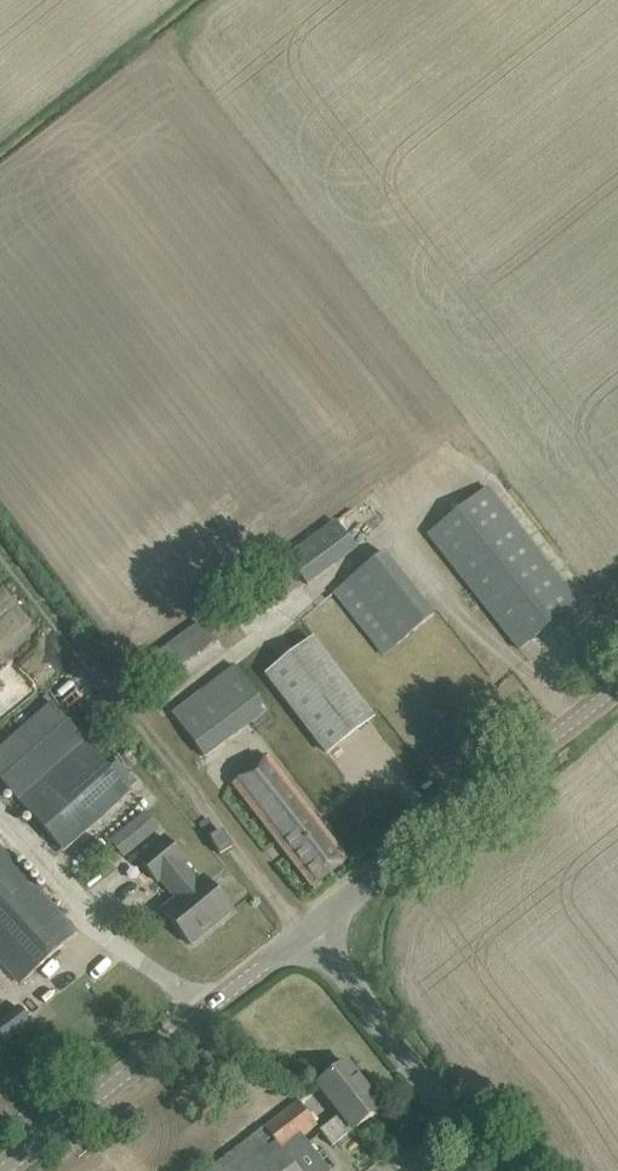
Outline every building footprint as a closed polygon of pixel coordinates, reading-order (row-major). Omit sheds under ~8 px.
[(487,488),(428,534),(519,650),(577,604),(487,488)] [(288,557),(308,587),(358,550),(336,521),(288,557)] [(385,554),(347,584),(396,646),(434,616),(385,554)] [(12,598),(0,586),(0,611),(12,598)] [(152,655),(166,675),(209,645),(195,625),(152,655)] [(267,676),(326,753),(372,717),(313,641),(267,676)] [(174,716),(206,758),(268,709),(236,668),(174,716)] [(50,705),(0,748),(0,781),(64,854),(131,794),(50,705)] [(268,758),(233,786),(312,888),(348,860),(268,758)] [(144,814),(110,842),(123,857),(157,829),(144,814)] [(176,898),(161,910),(190,945),(231,911),(202,876),(197,880),(184,863),(186,861),(165,835),(136,858),(158,885),(162,881),(176,898)] [(20,984),(77,933),(0,847),(0,962),(20,984)] [(5,1043),(30,1023),(19,1008),(0,1023),(0,1036),(5,1043)] [(318,1085),(340,1115),(319,1131),(332,1147),(353,1130),(353,1131),(382,1109),(346,1063),(318,1085)] [(303,1136),(316,1126),(297,1102),(263,1128),(264,1128),(210,1170),(209,1170),(330,1170),(303,1136)]
